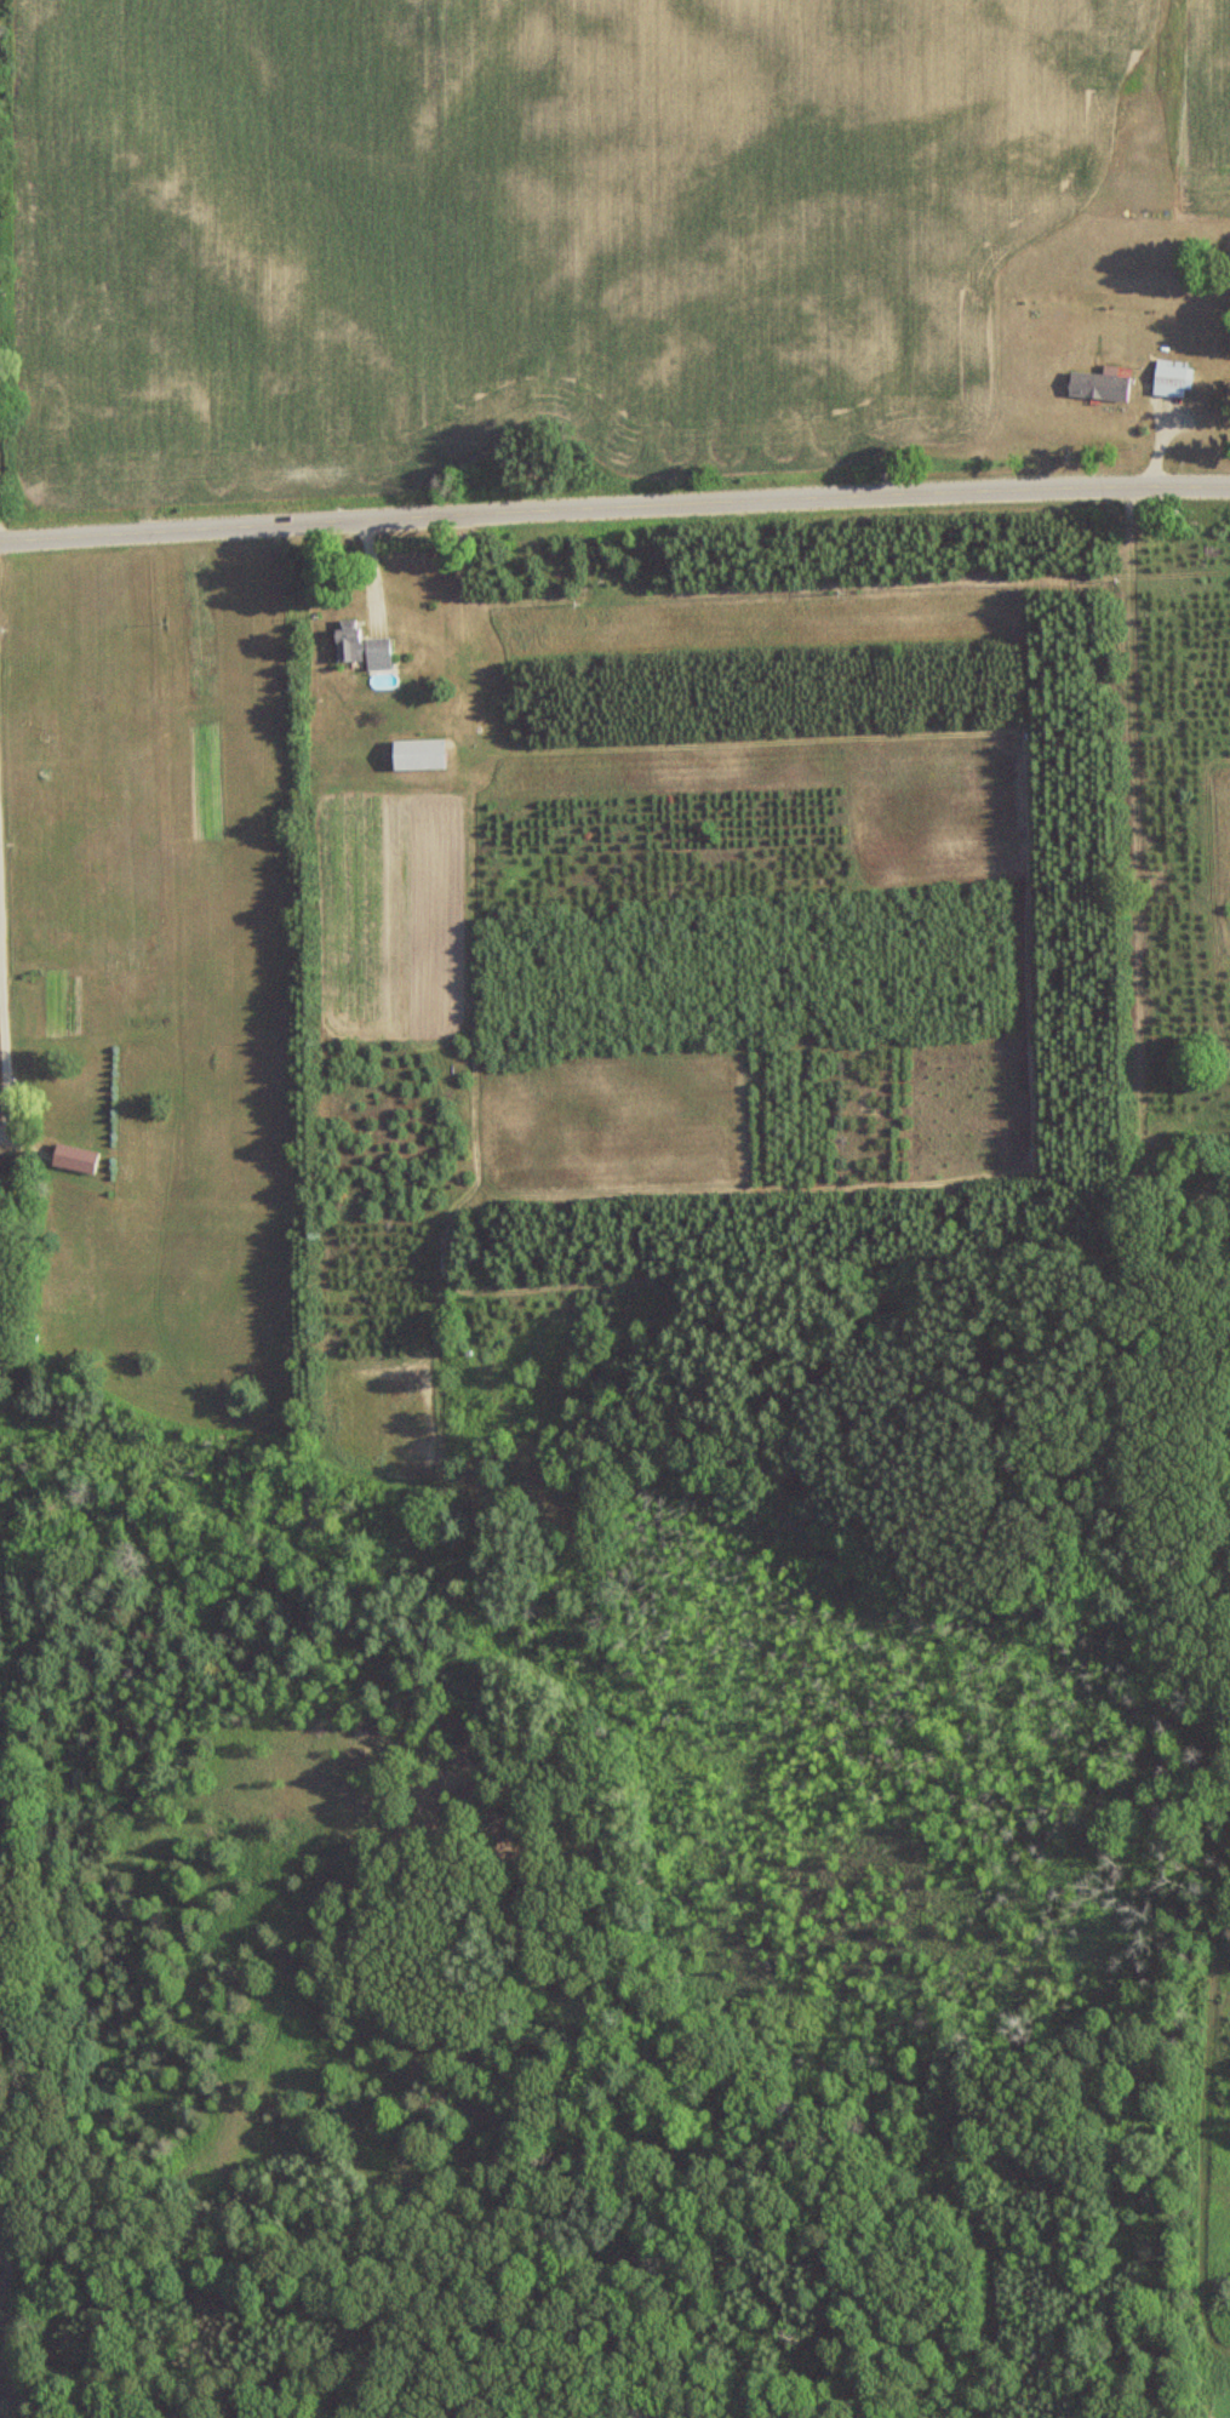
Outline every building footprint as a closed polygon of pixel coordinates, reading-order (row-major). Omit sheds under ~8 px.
[(1153,397),(1183,397),(1183,360),(1153,360),(1153,397)] [(1125,401),(1126,377),(1114,376),(1115,368),(1102,367),(1101,375),(1067,372),(1065,397),(1125,401)] [(364,671),(388,670),(387,639),(356,640),(356,630),(332,630),(333,663),(364,662),(364,671)] [(389,742),(389,772),(441,772),(441,742),(389,742)] [(90,1174),(95,1152),(51,1142),(46,1164),(90,1174)]
